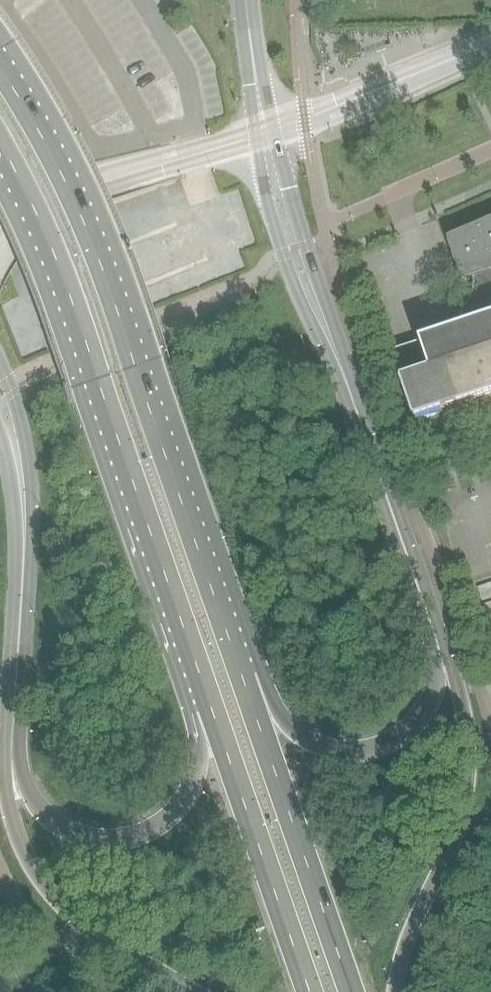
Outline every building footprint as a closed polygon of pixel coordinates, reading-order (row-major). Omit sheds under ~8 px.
[(392,352),(416,420),(445,410),(446,412),(490,397),(490,220),(447,239),(462,283),(473,279),(473,286),(472,293),(470,300),(463,314),(461,321),(462,328),(392,352)] [(245,245),(226,247),(227,267),(246,265),(245,245)]
